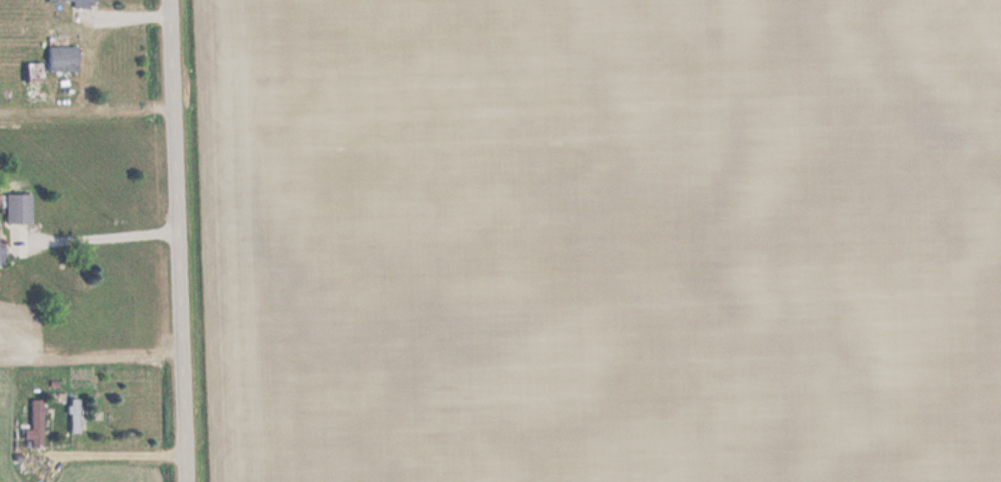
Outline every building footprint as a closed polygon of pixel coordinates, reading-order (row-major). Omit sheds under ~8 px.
[(78,46),(50,46),(50,71),(78,71),(78,46)] [(28,99),(44,99),(44,62),(27,62),(28,99)] [(7,223),(32,223),(32,194),(7,194),(7,223)] [(43,398),(32,398),(32,447),(43,447),(43,398)] [(84,432),(84,398),(70,398),(70,432),(84,432)]
